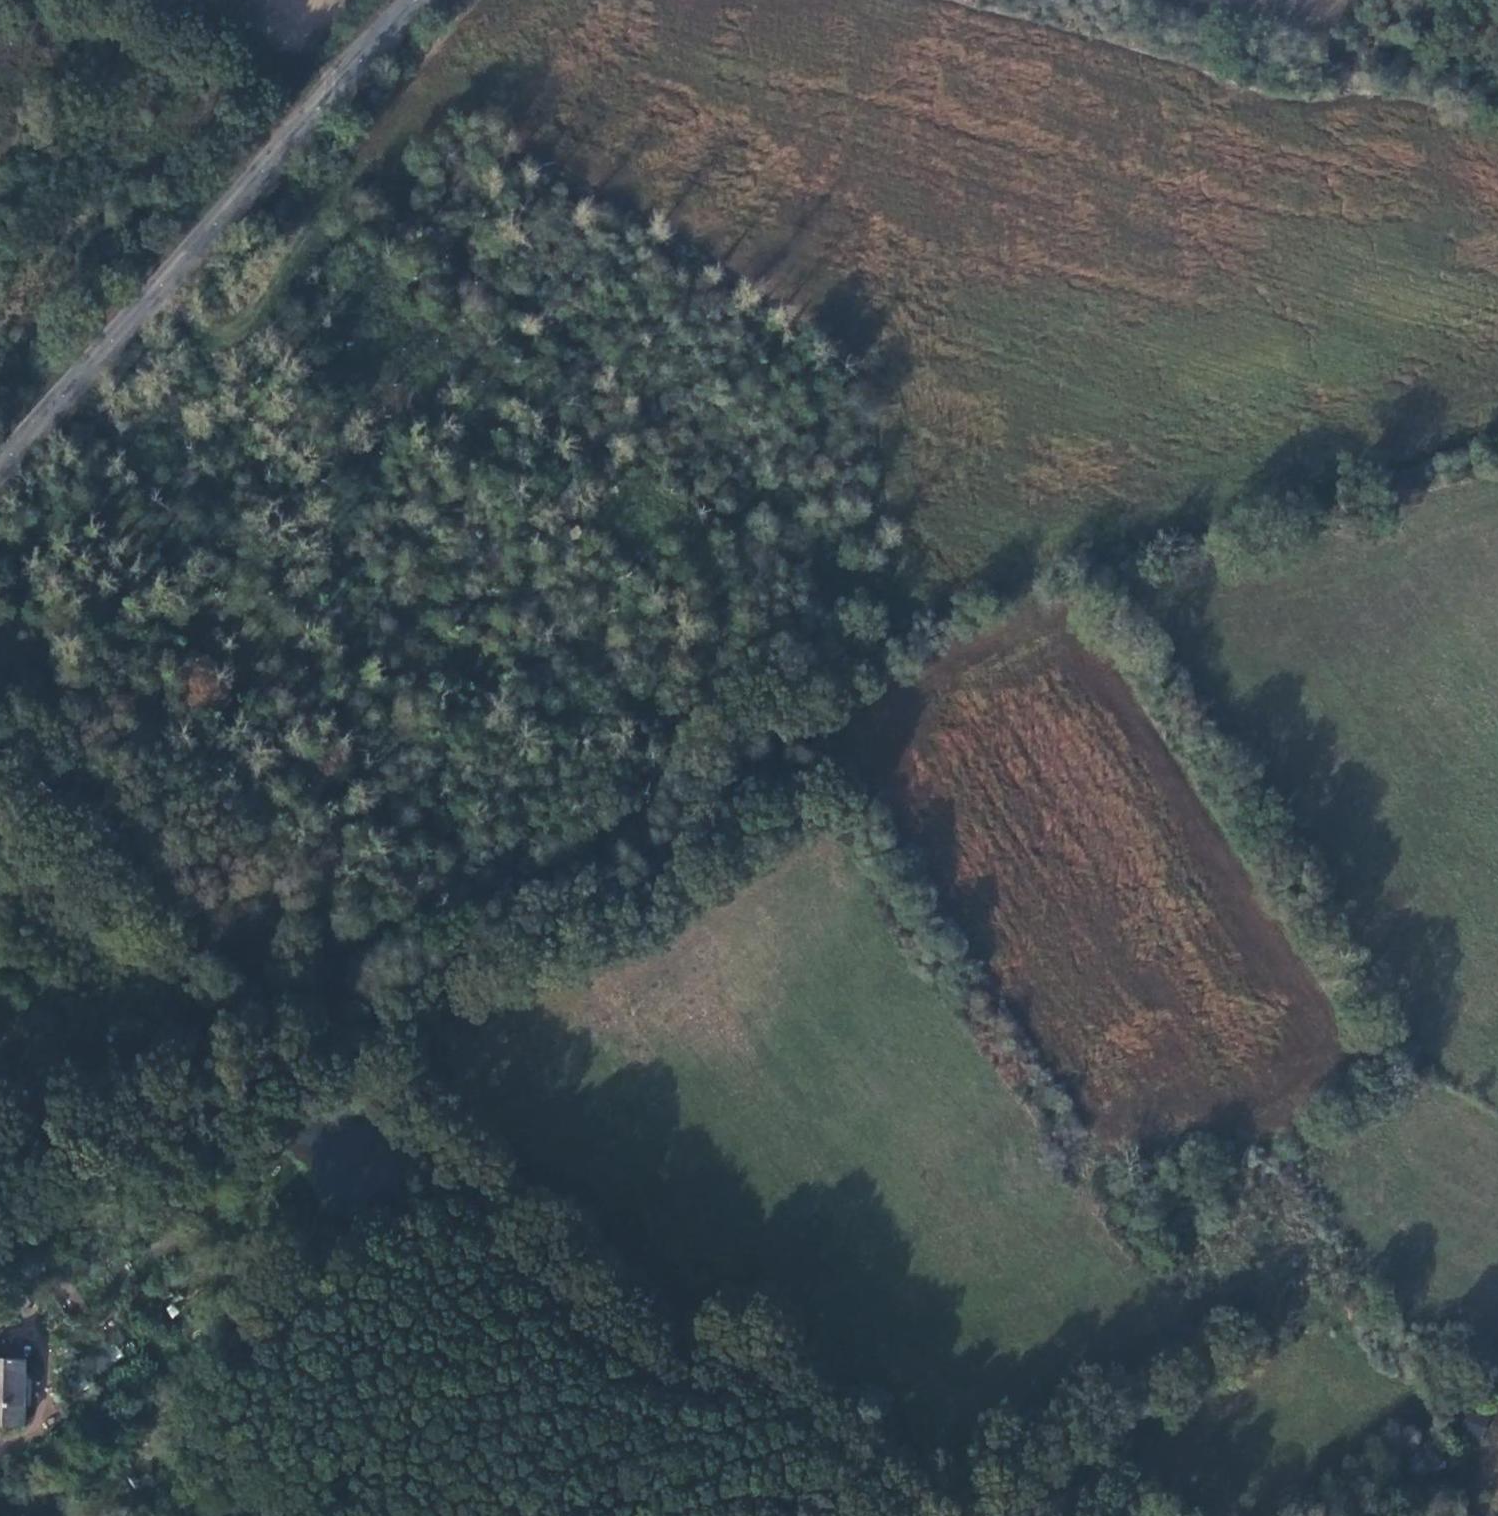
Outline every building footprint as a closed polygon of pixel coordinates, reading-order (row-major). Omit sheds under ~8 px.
[(24,1427),(27,1348),(12,1348),(12,1357),(0,1357),(0,1425),(24,1427)]
